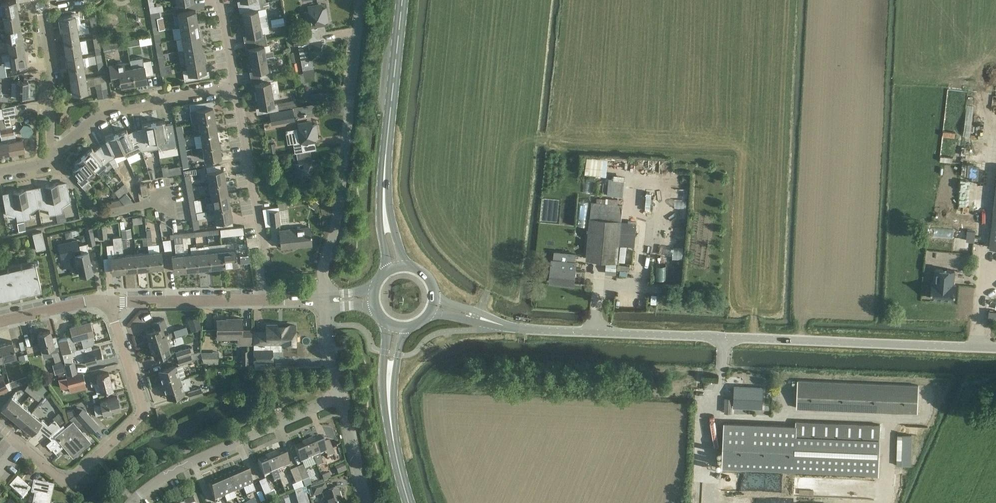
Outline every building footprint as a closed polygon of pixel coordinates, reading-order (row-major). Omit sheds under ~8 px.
[(3,16),(18,13),(16,0),(1,3),(3,16)] [(160,11),(158,0),(147,0),(150,13),(160,11)] [(242,12),(244,24),(267,20),(266,14),(259,16),(257,9),(260,8),(260,3),(238,7),(239,12),(242,12)] [(311,24),(313,33),(313,34),(319,33),(325,32),(324,21),(327,21),(325,8),(321,9),(321,5),(308,7),(309,11),(305,12),(307,24),(311,24)] [(157,18),(161,17),(160,11),(150,13),(153,31),(159,30),(157,18)] [(179,26),(198,23),(196,11),(177,14),(179,26)] [(91,25),(97,24),(95,12),(89,12),(91,25)] [(5,28),(20,26),(18,13),(3,16),(5,28)] [(62,30),(77,28),(75,15),(60,17),(62,30)] [(283,17),(271,19),(272,26),(284,24),(283,17)] [(243,35),(244,42),(266,38),(265,32),(269,31),(267,20),(244,24),(246,34),(243,35)] [(198,23),(179,26),(182,38),(200,35),(198,23)] [(97,24),(91,25),(93,38),(99,37),(97,24)] [(7,41),(22,38),(20,26),(5,28),(7,41)] [(62,30),(64,43),(79,40),(78,33),(89,31),(88,26),(77,28),(62,30)] [(294,45),(298,44),(302,69),(312,67),(311,62),(324,60),(323,56),(327,55),(325,43),(321,43),(319,33),(313,34),(313,33),(292,37),(294,45)] [(200,35),(182,38),(184,50),(202,46),(200,35)] [(99,37),(93,38),(95,51),(101,50),(99,37)] [(9,53),(25,51),(22,38),(7,41),(9,53)] [(248,48),(250,60),(274,56),(273,50),(265,52),(264,45),(267,44),(266,38),(244,42),(246,49),(248,48)] [(79,40),(64,43),(66,56),(82,53),(79,40)] [(127,46),(126,40),(114,42),(115,48),(127,46)] [(186,62),(204,58),(202,46),(184,50),(178,51),(180,63),(186,62)] [(27,64),(25,51),(9,53),(2,55),(2,60),(10,59),(11,66),(27,64)] [(82,53),(66,56),(68,68),(84,66),(82,53)] [(249,71),(250,78),(272,74),(271,68),(268,68),(267,62),(274,60),(274,56),(250,60),(252,71),(249,71)] [(182,69),(184,80),(201,77),(200,71),(206,70),(204,58),(186,62),(187,68),(182,69)] [(131,67),(134,83),(147,81),(146,75),(153,73),(151,59),(143,61),(143,65),(131,67)] [(121,83),(121,86),(134,83),(131,67),(125,68),(124,61),(108,64),(112,84),(121,83)] [(159,66),(161,75),(167,74),(172,73),(170,64),(165,65),(159,66)] [(68,68),(70,81),(86,78),(84,66),(68,68)] [(96,89),(98,99),(109,97),(105,74),(86,78),(70,81),(72,94),(88,91),(87,86),(95,84),(95,83),(100,83),(101,88),(96,89)] [(255,84),(257,95),(272,93),(272,92),(270,81),(273,80),(272,74),(250,78),(252,85),(255,84)] [(968,88),(982,90),(983,80),(969,78),(968,88)] [(28,82),(17,82),(1,81),(1,88),(11,88),(11,96),(31,96),(31,90),(28,90),(28,82)] [(256,108),(257,114),(279,110),(279,109),(297,106),(296,99),(277,103),(278,103),(274,104),(273,98),(279,97),(279,91),(272,92),(272,93),(257,95),(259,107),(256,108)] [(312,103),(329,99),(328,91),(311,94),(312,103)] [(979,113),(980,95),(969,94),(968,113),(979,113)] [(190,110),(192,123),(198,122),(215,119),(213,106),(207,107),(206,101),(190,104),(191,110),(190,110)] [(2,108),(4,115),(16,113),(14,106),(2,108)] [(295,109),(271,112),(273,123),(296,119),(295,109)] [(9,141),(11,153),(25,150),(22,139),(16,140),(15,130),(13,130),(11,117),(4,118),(9,141)] [(11,153),(9,141),(4,118),(0,119),(0,134),(2,142),(0,143),(0,155),(11,153)] [(198,122),(200,134),(217,131),(215,119),(198,122)] [(158,146),(158,149),(176,146),(175,139),(172,123),(165,124),(165,120),(153,122),(158,146)] [(135,130),(141,149),(158,146),(153,122),(142,124),(143,128),(135,130)] [(295,141),(293,141),(295,153),(297,152),(303,151),(309,150),(315,149),(314,138),(317,138),(315,125),(311,126),(311,122),(298,124),(299,128),(293,129),(295,141)] [(178,138),(184,137),(182,124),(175,125),(178,138)] [(124,150),(126,156),(141,149),(135,130),(128,133),(126,129),(116,134),(123,150),(124,150)] [(202,147),(219,144),(217,131),(200,134),(202,147)] [(109,160),(114,167),(118,165),(113,155),(123,150),(116,134),(105,139),(107,143),(100,146),(109,160)] [(184,137),(178,138),(180,150),(186,149),(184,137)] [(276,155),(274,143),(268,144),(270,156),(276,155)] [(219,144),(202,147),(205,159),(221,156),(219,144)] [(109,160),(100,146),(94,151),(92,147),(83,155),(94,169),(98,172),(106,165),(105,164),(109,160)] [(180,150),(183,168),(189,167),(186,149),(180,150)] [(301,175),(302,179),(314,177),(313,173),(317,172),(315,160),(311,160),(309,150),(303,151),(297,152),(299,163),(295,163),(297,176),(301,175)] [(77,180),(82,187),(89,181),(85,176),(94,169),(83,155),(74,162),(77,166),(72,170),(79,179),(77,180)] [(163,176),(170,175),(169,174),(168,167),(168,165),(161,166),(163,176)] [(209,184),(226,181),(223,168),(207,171),(209,184)] [(186,188),(192,187),(189,169),(183,170),(186,188)] [(226,181),(209,184),(211,196),(228,193),(226,181)] [(51,184),(56,214),(63,212),(61,203),(71,201),(67,183),(64,184),(63,182),(51,184)] [(131,199),(131,198),(126,192),(128,191),(124,183),(114,192),(119,197),(119,198),(125,204),(134,202),(131,199)] [(149,193),(147,183),(140,184),(142,195),(149,193)] [(959,183),(958,206),(973,206),(974,184),(959,183)] [(47,206),(49,215),(56,214),(51,184),(38,187),(38,189),(35,189),(38,207),(47,206)] [(192,187),(186,188),(188,200),(194,199),(192,187)] [(19,190),(24,220),(31,218),(29,209),(38,207),(35,189),(32,190),(31,188),(19,190)] [(15,212),(17,221),(24,220),(19,190),(6,193),(6,195),(3,195),(6,213),(15,212)] [(207,204),(207,209),(213,209),(230,206),(228,193),(211,196),(212,203),(207,204)] [(194,199),(188,200),(190,213),(197,212),(194,199)] [(263,208),(265,226),(281,224),(279,209),(287,209),(286,202),(278,203),(278,206),(263,208)] [(586,259),(617,262),(619,244),(631,245),(633,221),(621,220),(622,204),(591,202),(590,217),(589,217),(586,259)] [(230,206),(213,209),(215,222),(232,219),(230,206)] [(197,212),(190,213),(193,229),(199,228),(197,212)] [(141,216),(132,217),(133,224),(142,223),(141,216)] [(107,238),(106,224),(98,225),(99,238),(107,238)] [(95,244),(92,227),(85,229),(88,245),(95,244)] [(309,227),(280,230),(282,248),(311,244),(309,227)] [(32,233),(36,250),(46,248),(42,231),(32,233)] [(110,256),(112,272),(125,270),(123,255),(122,247),(122,239),(121,236),(113,237),(115,256),(110,256)] [(80,252),(79,253),(77,239),(59,243),(62,256),(75,254),(79,273),(92,271),(86,243),(79,245),(80,252)] [(172,255),(173,271),(186,269),(184,254),(183,242),(174,243),(176,255),(172,255)] [(197,252),(199,268),(211,267),(209,251),(209,245),(204,246),(204,252),(197,252)] [(222,250),(224,265),(237,264),(235,248),(222,250)] [(148,252),(150,268),(163,266),(161,250),(148,252)] [(209,251),(211,267),(224,265),(222,250),(209,251)] [(136,253),(137,269),(150,268),(148,252),(136,253)] [(184,254),(186,269),(199,268),(197,252),(184,254)] [(123,255),(125,270),(137,269),(136,253),(123,255)] [(565,282),(574,283),(576,262),(552,259),(550,277),(565,278),(565,282)] [(5,294),(6,296),(22,292),(21,290),(32,288),(33,289),(41,287),(35,261),(0,269),(0,295),(5,294)] [(955,270),(935,269),(934,282),(932,282),(930,298),(954,300),(955,284),(953,284),(955,270)] [(186,326),(187,332),(202,329),(199,316),(189,318),(190,325),(186,326)] [(238,336),(238,344),(251,344),(251,330),(241,330),(241,318),(227,318),(227,319),(217,319),(217,336),(238,336)] [(146,332),(151,345),(173,338),(171,332),(164,334),(162,327),(167,326),(164,319),(153,322),(155,329),(146,332)] [(58,340),(62,353),(76,349),(73,340),(81,338),(83,347),(90,345),(93,344),(94,341),(92,335),(94,335),(90,321),(70,327),(72,336),(58,340)] [(254,368),(271,368),(271,361),(273,361),(273,348),(270,348),(270,342),(294,342),(294,325),(267,325),(267,333),(262,333),(262,332),(254,332),(254,347),(254,349),(253,349),(253,362),(254,362),(254,368)] [(54,362),(62,359),(61,354),(60,354),(59,350),(60,350),(55,336),(52,336),(50,330),(37,334),(42,350),(50,348),(51,352),(52,352),(54,362)] [(151,345),(155,357),(170,353),(168,346),(175,343),(173,338),(151,345)] [(3,360),(16,356),(12,341),(0,344),(0,350),(3,360)] [(76,349),(62,353),(61,354),(62,359),(64,359),(65,363),(64,364),(66,375),(77,372),(74,361),(73,361),(72,357),(76,355),(77,361),(85,359),(87,365),(103,360),(99,347),(91,349),(90,345),(83,347),(76,349)] [(175,351),(177,358),(194,353),(194,352),(192,347),(190,347),(175,351)] [(177,358),(179,365),(193,360),(201,357),(199,351),(194,352),(194,353),(177,358)] [(219,363),(219,351),(203,351),(203,364),(219,363)] [(20,362),(23,374),(29,372),(26,360),(25,360),(24,354),(18,355),(20,362)] [(159,370),(163,384),(180,379),(180,378),(176,365),(159,370)] [(84,381),(81,372),(66,376),(68,385),(84,381)] [(95,384),(97,393),(100,392),(101,392),(113,389),(113,388),(115,387),(113,380),(111,381),(109,372),(96,375),(96,376),(89,378),(91,385),(95,384)] [(163,384),(167,398),(185,392),(184,390),(189,388),(189,385),(191,384),(189,376),(180,378),(180,379),(163,384)] [(24,389),(29,393),(39,381),(34,380),(29,385),(28,384),(24,389)] [(798,380),(797,408),(918,413),(919,385),(798,380)] [(29,393),(38,400),(42,395),(44,397),(49,391),(42,382),(39,381),(29,393)] [(762,407),(762,387),(735,386),(734,406),(762,407)] [(190,397),(203,393),(201,387),(188,391),(190,397)] [(1,408),(11,416),(21,404),(16,400),(20,395),(15,391),(11,396),(1,408)] [(94,406),(96,415),(103,413),(104,414),(121,409),(117,396),(100,401),(101,404),(94,406)] [(21,404),(11,416),(21,424),(31,412),(21,404)] [(91,432),(99,425),(86,411),(78,418),(91,432)] [(32,432),(38,437),(43,431),(49,436),(49,437),(58,429),(58,428),(60,427),(54,419),(48,424),(42,420),(41,420),(31,412),(21,424),(32,433),(32,432)] [(60,442),(73,456),(90,442),(78,427),(82,423),(75,415),(70,418),(69,418),(72,421),(60,432),(58,429),(49,437),(51,439),(46,444),(51,450),(60,442)] [(731,469),(879,475),(880,437),(881,424),(796,421),(795,425),(723,422),(721,468),(724,468),(723,471),(731,471),(731,469)] [(913,465),(913,434),(898,434),(897,464),(913,465)] [(313,459),(317,467),(323,464),(319,456),(325,453),(327,458),(335,455),(329,441),(322,444),(319,438),(316,437),(307,441),(308,443),(307,444),(314,458),(313,459)] [(294,449),(301,464),(313,459),(314,458),(307,444),(306,444),(305,441),(295,445),(295,449),(294,449)] [(277,472),(289,467),(283,452),(270,457),(277,472)] [(271,475),(274,483),(280,480),(277,472),(270,457),(258,462),(264,478),(271,475)] [(345,463),(336,466),(338,473),(347,471),(345,463)] [(302,482),(304,488),(311,485),(303,466),(296,469),(302,482)] [(235,473),(242,490),(252,486),(245,468),(235,473)] [(290,472),(296,485),(302,482),(296,469),(290,472)] [(225,477),(233,494),(242,490),(235,473),(225,477)] [(23,499),(31,489),(18,477),(9,487),(23,499)] [(233,494),(225,477),(216,481),(224,498),(233,494)] [(266,480),(259,483),(267,501),(273,499),(266,480)] [(215,502),(224,498),(216,481),(207,485),(215,502)] [(310,489),(313,498),(328,493),(325,484),(323,484),(323,482),(310,486),(311,488),(310,489)] [(52,492),(47,491),(48,486),(34,483),(32,494),(36,494),(34,502),(50,502),(52,492)] [(298,502),(306,502),(304,495),(308,494),(307,489),(294,492),(298,502)] [(338,491),(323,496),(325,502),(341,502),(338,491)]
